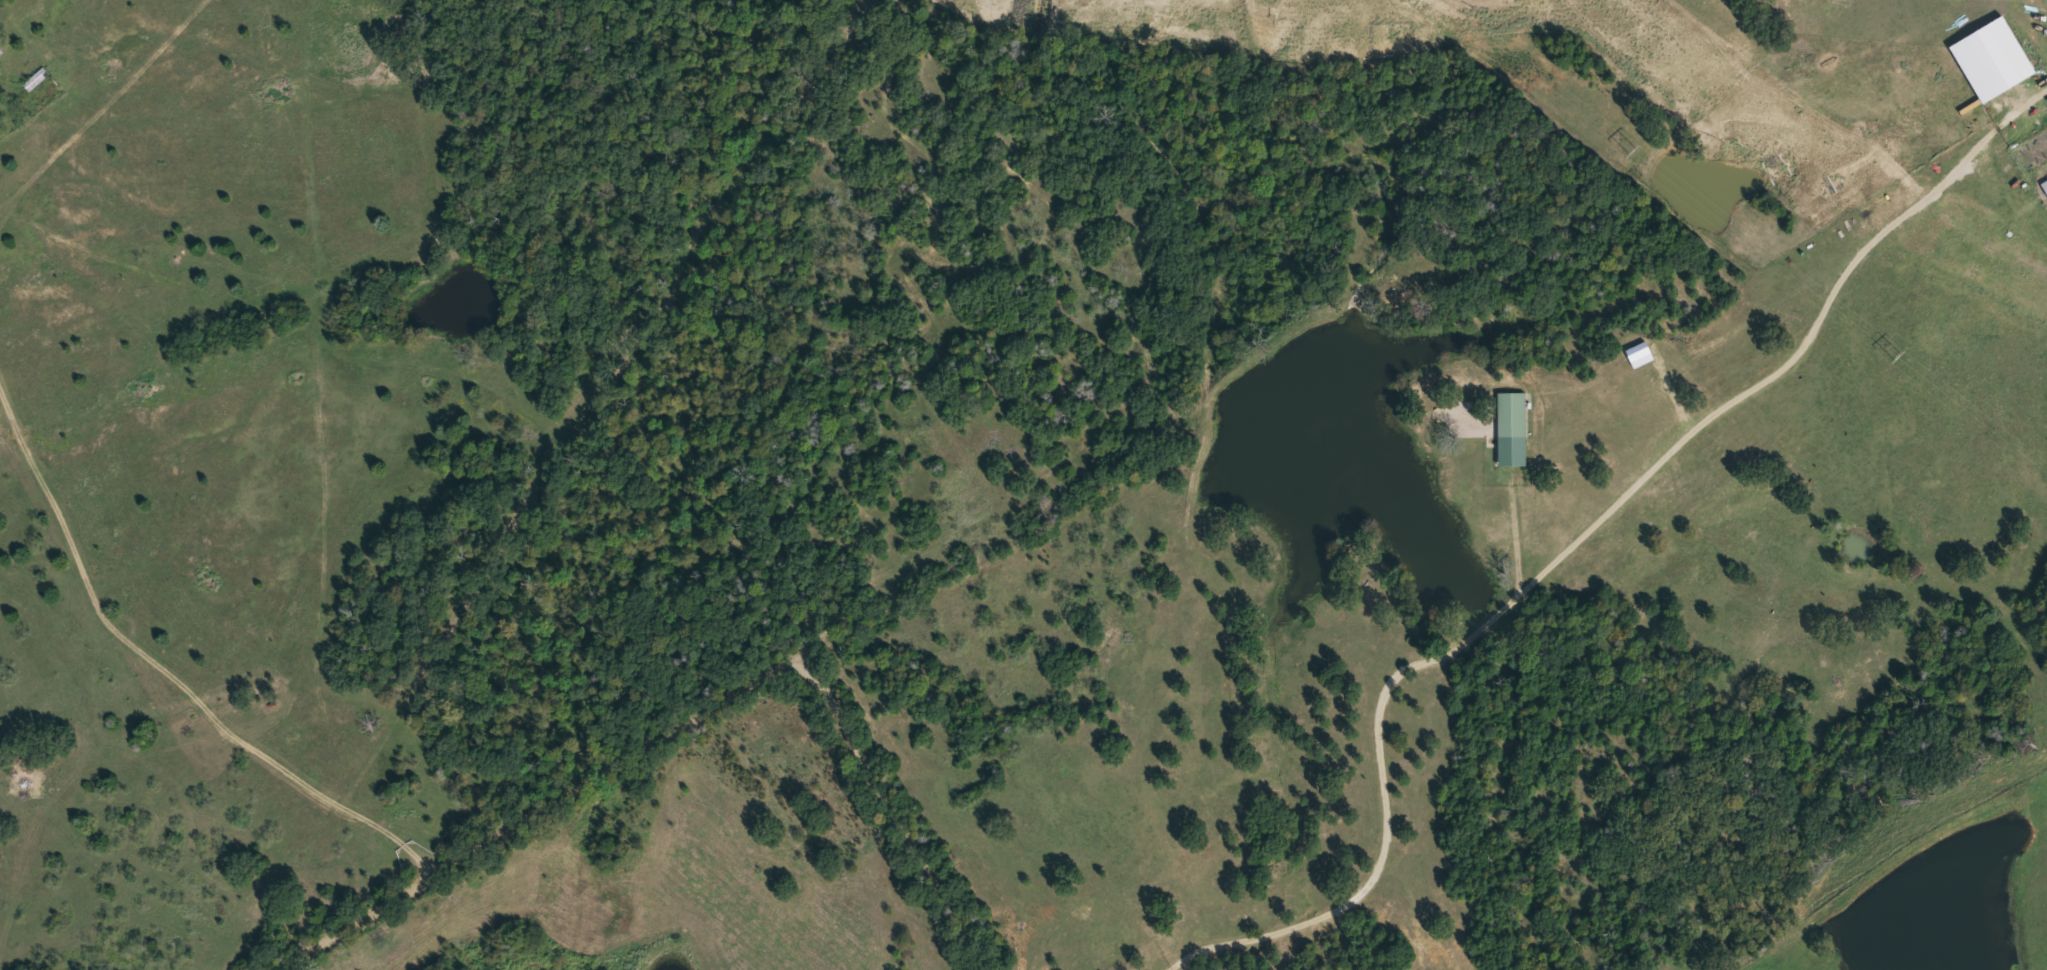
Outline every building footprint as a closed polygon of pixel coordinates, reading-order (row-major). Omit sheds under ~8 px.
[(50,72),(30,90),(24,83),(43,66),(50,72)] [(1525,392),(1525,435),(1498,435),(1498,392),(1525,392)] [(29,782),(16,782),(16,765),(30,766),(29,782)]
